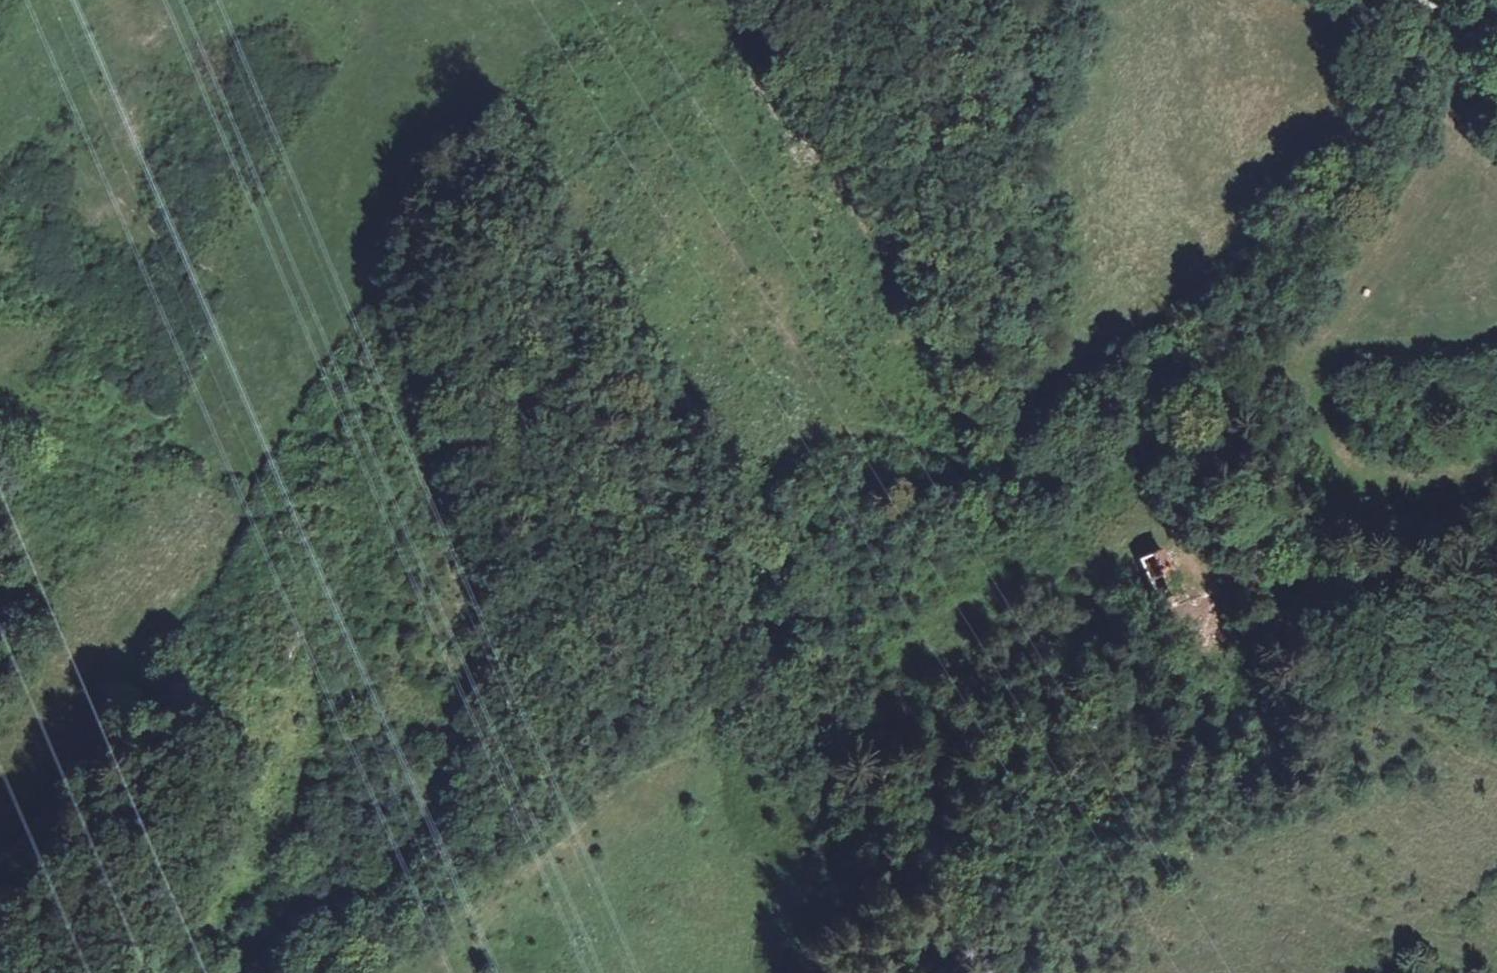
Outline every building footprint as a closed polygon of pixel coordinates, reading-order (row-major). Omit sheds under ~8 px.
[(1153,558),(1130,568),(1149,614),(1172,604),(1153,558)]
